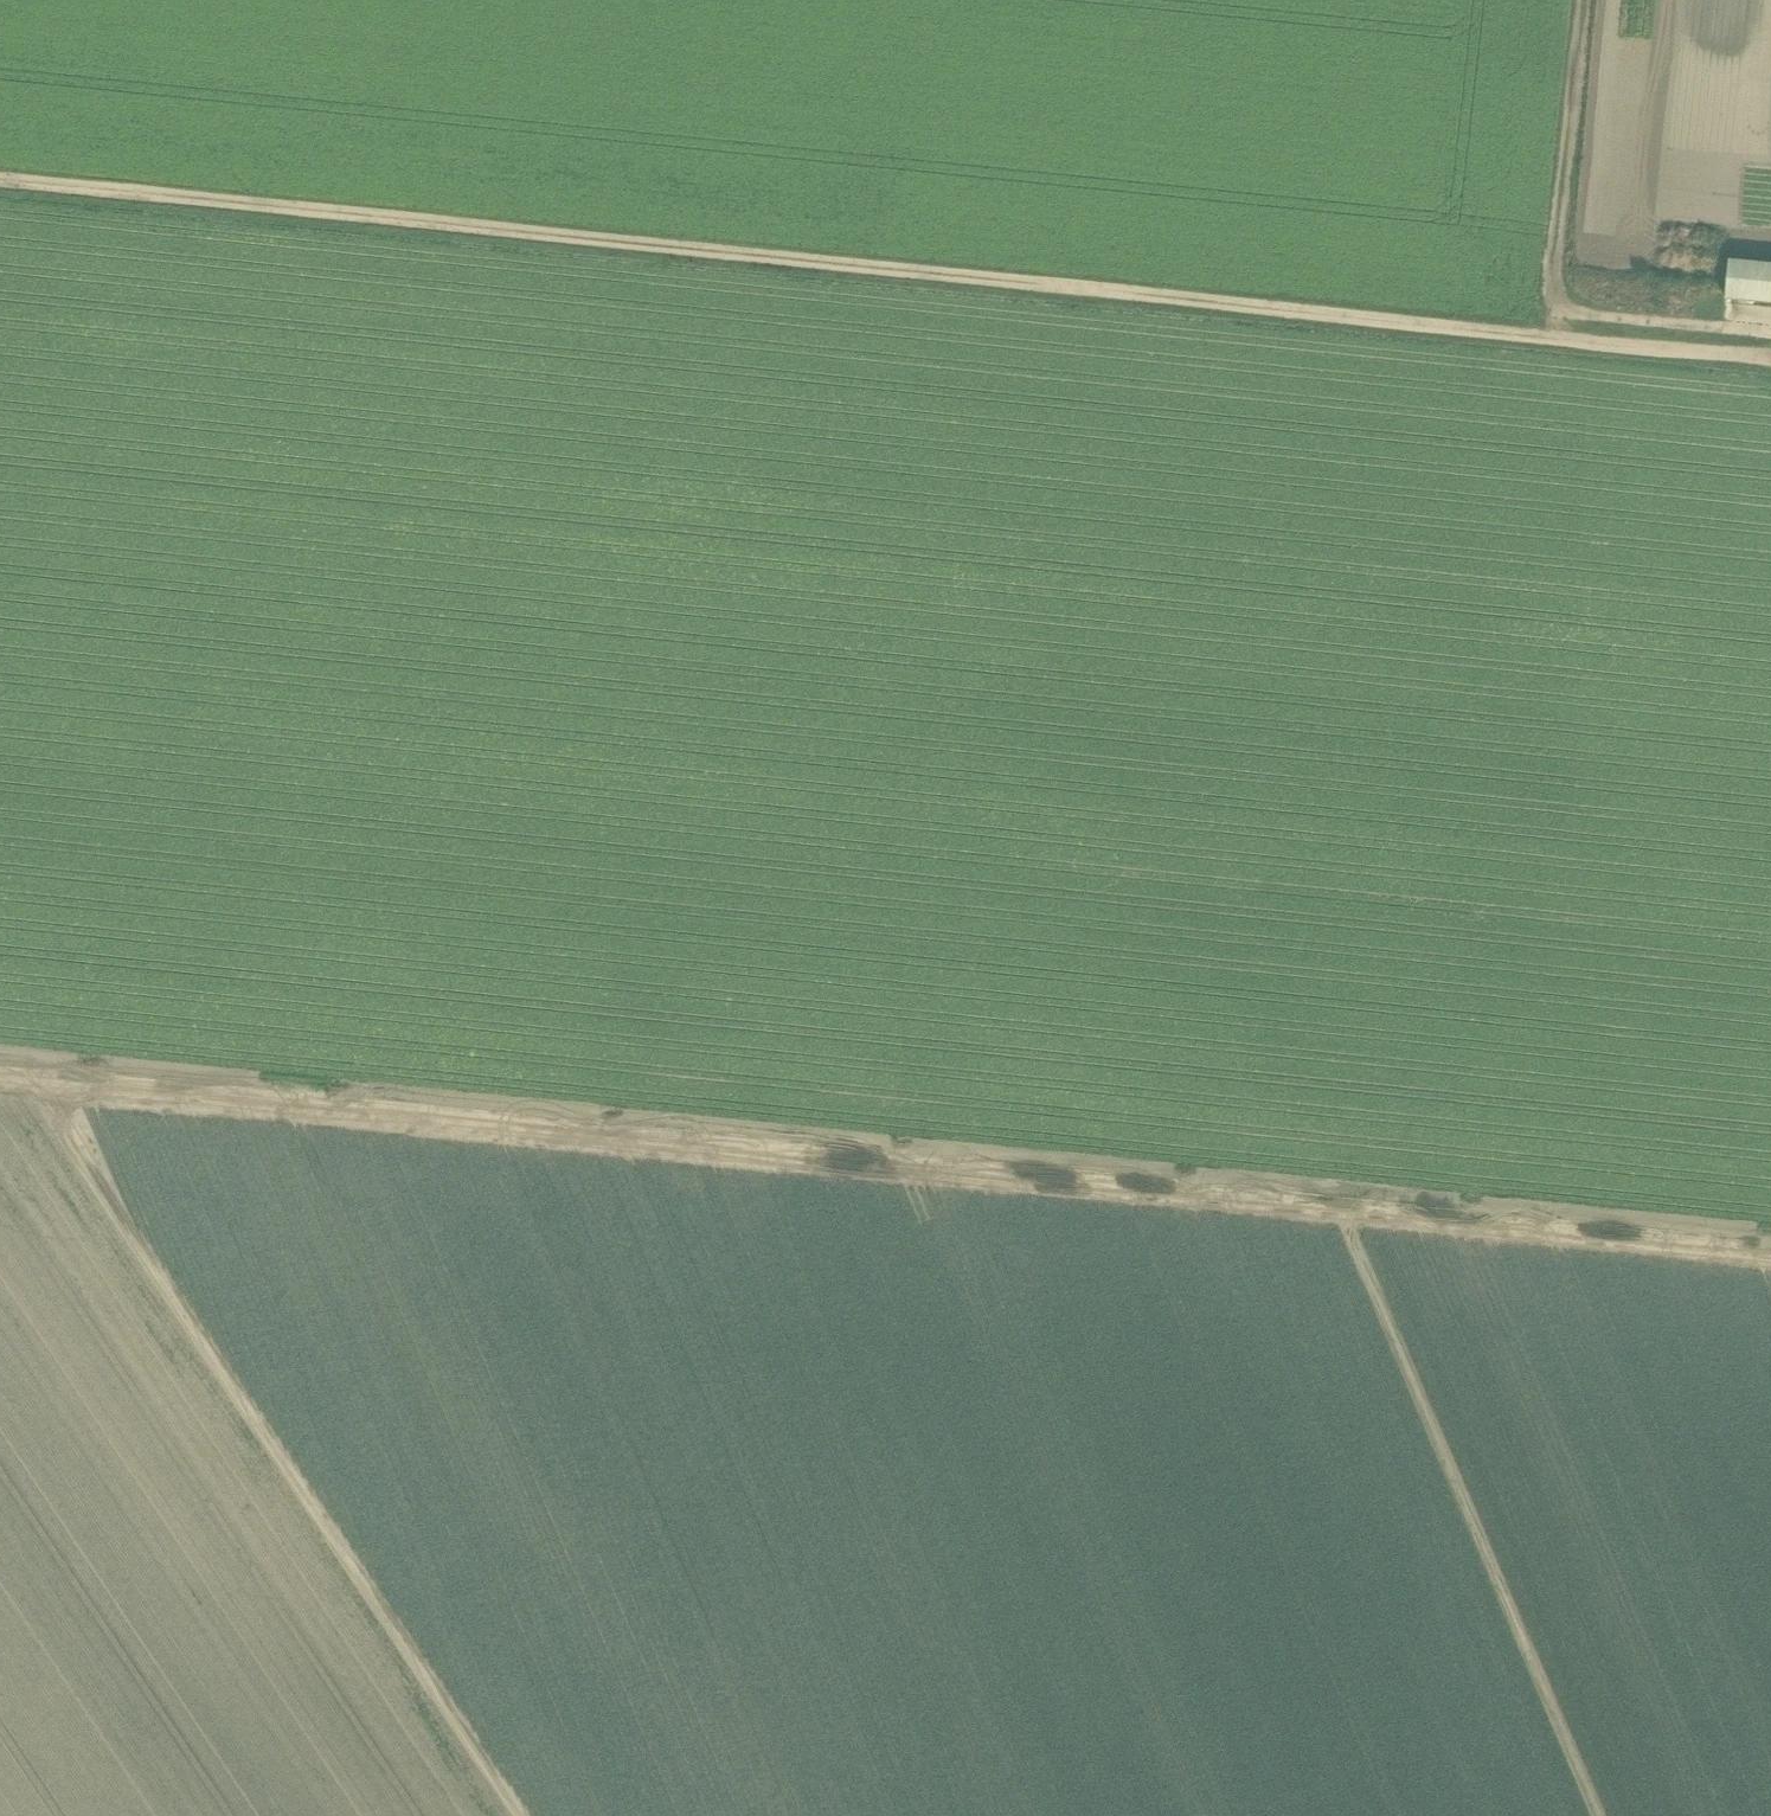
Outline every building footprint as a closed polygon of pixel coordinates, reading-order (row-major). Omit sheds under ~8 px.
[(1730,264),(1726,303),(1770,308),(1770,268),(1730,264)]
